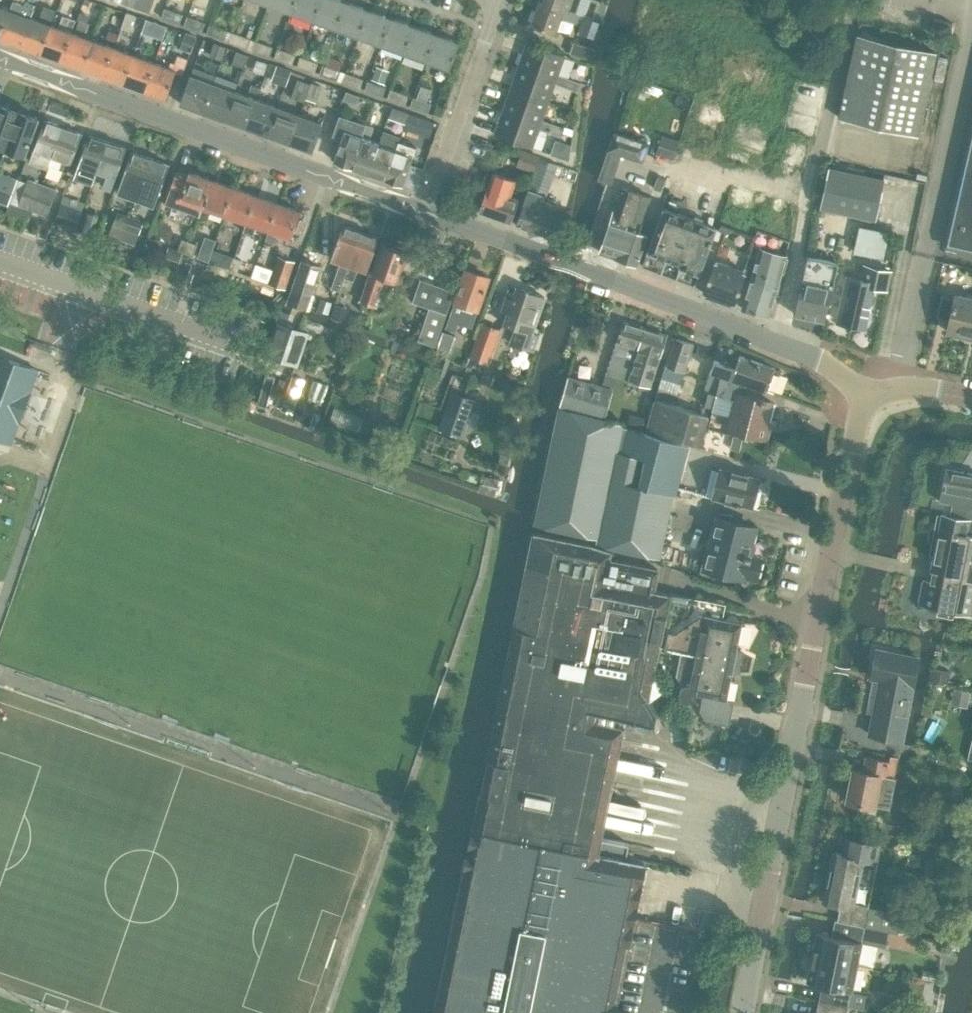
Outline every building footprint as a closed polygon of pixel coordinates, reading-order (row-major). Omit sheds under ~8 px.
[(0,38),(20,45),(31,16),(30,16),(33,7),(21,3),(22,0),(13,0),(10,8),(0,38)] [(153,0),(123,0),(122,3),(149,13),(153,0)] [(295,0),(270,0),(269,3),(291,11),(295,0)] [(321,0),(295,0),(291,11),(314,19),(321,0)] [(346,0),(345,0),(321,0),(314,19),(336,27),(346,0)] [(359,35),(368,8),(346,0),(336,27),(359,35)] [(531,23),(556,32),(561,17),(580,24),(577,33),(586,36),(593,38),(599,22),(592,20),(593,18),(584,14),(576,11),(543,0),(539,0),(531,23)] [(576,11),(580,0),(543,0),(576,11)] [(584,14),(593,18),(600,0),(589,0),(584,14)] [(10,8),(0,5),(0,38),(10,8)] [(179,23),(183,14),(165,7),(161,17),(179,23)] [(381,43),(391,16),(368,8),(359,35),(381,43)] [(71,31),(75,20),(63,15),(59,26),(51,23),(41,52),(61,60),(72,31),(71,31)] [(41,52),(51,23),(31,16),(20,45),(41,52)] [(133,19),(125,16),(121,27),(129,30),(133,19)] [(201,31),(204,22),(187,16),(184,25),(201,31)] [(404,51),(413,24),(391,16),(381,43),(404,51)] [(85,33),(88,24),(78,20),(75,30),(85,33)] [(162,39),(167,26),(157,23),(153,36),(162,39)] [(224,39),(227,30),(210,24),(207,33),(224,39)] [(426,59),(436,32),(413,24),(404,51),(426,59)] [(109,30),(107,38),(115,41),(117,33),(109,30)] [(82,68),(93,38),(72,31),(61,60),(82,68)] [(232,32),(229,41),(246,47),(250,38),(232,32)] [(450,68),(459,41),(436,32),(426,59),(450,68)] [(185,33),(179,48),(190,52),(196,37),(185,33)] [(917,134),(935,53),(857,35),(840,117),(917,134)] [(103,75),(113,46),(93,38),(82,68),(103,75)] [(255,40),(251,49),(269,55),(272,46),(255,40)] [(214,41),(211,50),(222,54),(223,51),(224,51),(226,45),(214,41)] [(592,60),(596,49),(574,41),(570,52),(592,60)] [(526,42),(518,65),(578,86),(580,82),(557,74),(564,55),(526,42)] [(123,82),(134,53),(113,46),(103,75),(123,82)] [(277,47),(273,57),(291,63),(295,54),(277,47)] [(236,51),(232,63),(243,66),(247,54),(236,51)] [(144,90),(154,61),(134,53),(123,82),(144,90)] [(300,56),(296,65),(314,71),(318,62),(300,56)] [(165,98),(176,69),(154,61),(144,90),(165,98)] [(322,64),(319,73),(336,79),(339,70),(322,64)] [(578,86),(518,65),(510,88),(548,101),(554,82),(577,90),(578,86)] [(202,111),(212,82),(215,74),(194,66),(180,103),(202,111)] [(276,66),(271,81),(286,86),(291,71),(280,67),(276,66)] [(345,72),(341,81),(360,87),(363,79),(345,72)] [(305,98),(311,81),(310,83),(296,78),(291,96),(304,101),(305,98)] [(234,90),(236,83),(228,80),(225,87),(212,82),(202,111),(223,119),(234,90)] [(382,95),(385,87),(367,80),(364,89),(382,95)] [(311,81),(305,98),(316,101),(321,85),(311,81)] [(247,95),(256,98),(259,88),(251,85),(247,95)] [(404,103),(408,95),(390,88),(387,97),(404,103)] [(510,88),(502,110),(563,131),(564,127),(542,119),(548,101),(510,88)] [(245,127),(256,98),(247,95),(234,90),(223,119),(245,127)] [(347,91),(344,99),(356,104),(359,96),(347,91)] [(427,111),(430,103),(413,97),(410,105),(427,111)] [(267,135),(277,106),(256,98),(245,127),(267,135)] [(5,147),(8,140),(19,110),(0,103),(0,145),(5,147)] [(392,105),(388,117),(399,121),(403,109),(392,105)] [(289,143),(299,114),(277,106),(267,135),(289,143)] [(38,117),(19,110),(8,140),(5,147),(15,151),(24,154),(38,117)] [(563,131),(502,110),(494,134),(532,147),(539,128),(561,136),(563,131)] [(409,113),(404,127),(426,135),(431,121),(409,113)] [(310,151),(321,122),(299,114),(289,143),(310,151)] [(341,140),(334,160),(348,165),(352,166),(366,124),(367,123),(366,123),(342,115),(340,114),(332,137),(334,137),(341,140)] [(47,169),(49,164),(63,126),(45,120),(34,149),(31,158),(29,163),(47,169)] [(352,166),(368,172),(379,143),(369,139),(373,127),(366,124),(352,166)] [(49,164),(59,168),(67,171),(81,133),(63,126),(49,164)] [(397,143),(400,135),(383,129),(379,143),(368,172),(385,178),(397,143)] [(613,130),(596,178),(611,183),(620,153),(641,160),(648,141),(613,130)] [(78,165),(74,175),(83,178),(92,181),(96,171),(106,142),(88,135),(78,165)] [(662,135),(655,153),(667,158),(672,159),(678,141),(662,135)] [(948,242),(971,248),(971,136),(948,242)] [(555,138),(550,153),(569,160),(571,144),(555,138)] [(106,142),(96,171),(107,175),(103,186),(110,188),(113,177),(114,177),(124,148),(106,142)] [(402,184),(413,155),(412,155),(414,149),(397,143),(385,178),(402,184)] [(533,171),(539,156),(522,149),(516,165),(533,171)] [(135,198),(150,157),(132,151),(117,192),(135,198)] [(153,205),(158,193),(168,164),(150,157),(135,198),(153,205)] [(545,234),(556,204),(544,200),(558,164),(540,157),(516,223),(545,234)] [(878,218),(886,178),(830,167),(822,207),(878,218)] [(176,171),(164,203),(198,216),(211,179),(189,171),(187,175),(176,171)] [(0,172),(0,202),(8,204),(9,200),(17,178),(0,172)] [(510,222),(510,221),(518,198),(510,195),(515,179),(493,172),(479,210),(510,222)] [(658,175),(654,188),(661,190),(665,178),(658,175)] [(32,211),(42,184),(27,178),(17,205),(32,211)] [(224,212),(233,187),(211,179),(198,216),(207,219),(211,208),(224,212)] [(46,216),(56,189),(42,184),(32,211),(46,216)] [(246,220),(255,195),(233,187),(224,212),(236,217),(245,220),(246,220)] [(637,264),(637,263),(647,235),(639,232),(651,197),(622,187),(601,251),(601,252),(602,252),(620,258),(637,264)] [(56,217),(54,220),(68,225),(75,227),(84,202),(64,195),(63,198),(56,217)] [(268,228),(277,203),(255,195),(246,220),(248,221),(246,227),(255,230),(257,224),(268,228)] [(300,211),(277,203),(268,228),(265,238),(275,242),(279,232),(291,236),(300,211)] [(712,238),(716,227),(663,208),(643,265),(695,284),(712,238)] [(95,213),(82,209),(76,227),(89,231),(95,213)] [(108,235),(120,239),(129,215),(116,211),(108,235)] [(143,219),(129,215),(120,239),(122,240),(123,239),(135,243),(143,219)] [(340,261),(331,286),(340,290),(345,276),(361,231),(343,225),(331,258),(340,261)] [(883,258),(888,232),(861,226),(855,252),(883,258)] [(716,227),(712,238),(721,241),(725,231),(719,229),(716,227)] [(361,231),(345,276),(352,279),(357,267),(366,270),(377,237),(361,231)] [(158,252),(163,240),(150,236),(146,247),(158,252)] [(205,237),(199,257),(208,260),(215,240),(205,237)] [(186,252),(190,241),(181,238),(178,250),(186,252)] [(193,254),(197,243),(190,241),(186,252),(193,254)] [(396,246),(383,241),(372,270),(371,270),(365,288),(361,300),(375,305),(385,276),(397,280),(402,266),(414,270),(419,255),(407,251),(408,250),(402,248),(403,245),(397,243),(396,246)] [(776,293),(787,255),(760,247),(751,278),(763,282),(761,289),(776,293)] [(222,265),(229,267),(233,256),(226,253),(222,265)] [(269,281),(284,287),(293,261),(277,255),(272,270),(269,281)] [(825,321),(838,262),(809,255),(795,314),(825,321)] [(233,256),(229,267),(236,270),(241,258),(233,256)] [(305,307),(320,265),(302,259),(287,301),(305,307)] [(735,303),(746,272),(714,260),(703,292),(735,303)] [(849,274),(838,320),(864,327),(874,285),(887,288),(891,270),(865,264),(862,277),(849,274)] [(447,322),(446,326),(455,330),(458,322),(471,326),(477,308),(489,276),(467,268),(447,322)] [(770,315),(776,293),(761,289),(763,282),(751,278),(742,307),(770,315)] [(435,344),(446,312),(454,291),(421,279),(413,301),(429,306),(418,338),(435,344)] [(531,332),(544,296),(517,286),(513,298),(508,296),(503,310),(508,312),(504,323),(516,328),(511,343),(532,350),(537,334),(531,332)] [(955,294),(947,330),(971,336),(971,297),(955,294)] [(265,355),(267,356),(296,366),(308,332),(279,322),(276,321),(265,355)] [(628,380),(629,379),(644,329),(624,322),(618,341),(617,341),(606,373),(628,380)] [(487,362),(499,328),(484,323),(472,356),(487,362)] [(666,335),(645,328),(645,329),(644,329),(629,379),(650,385),(666,335)] [(444,330),(439,346),(450,350),(456,334),(444,330)] [(662,377),(659,388),(677,394),(685,371),(693,345),(674,339),(666,365),(662,377)] [(775,367),(739,354),(739,357),(735,356),(732,365),(715,358),(711,369),(723,374),(742,381),(767,390),(775,367)] [(11,442),(37,369),(9,359),(0,356),(0,438),(11,442)] [(310,397),(323,401),(332,376),(318,371),(310,397)] [(767,439),(771,423),(767,422),(773,401),(739,391),(742,381),(723,374),(717,394),(736,399),(728,428),(767,439)] [(606,416),(613,387),(568,375),(561,403),(606,416)] [(461,437),(475,398),(451,390),(438,428),(461,437)] [(700,445),(709,414),(656,400),(647,431),(700,445)] [(676,494),(689,445),(646,433),(636,431),(623,427),(624,424),(559,406),(535,523),(597,537),(596,542),(659,557),(674,493),(676,494)] [(647,431),(650,418),(645,417),(639,421),(636,431),(646,433),(647,431)] [(392,424),(388,432),(397,436),(401,428),(392,424)] [(753,507),(761,478),(719,467),(711,496),(753,507)] [(963,470),(946,467),(939,500),(952,502),(950,514),(962,517),(958,532),(969,534),(970,530),(971,531),(971,472),(963,470)] [(495,494),(498,478),(481,474),(478,490),(495,494)] [(938,540),(931,571),(934,571),(935,571),(959,576),(971,578),(971,531),(970,530),(969,534),(958,532),(962,517),(950,514),(943,513),(943,515),(938,514),(933,539),(938,540)] [(748,553),(755,527),(718,518),(710,548),(706,547),(698,575),(719,581),(721,571),(741,576),(742,575),(756,578),(761,558),(751,556),(751,554),(748,553)] [(611,561),(613,551),(591,546),(592,542),(535,530),(435,1012),(630,1012),(630,1011),(615,1007),(645,859),(625,855),(627,843),(602,839),(628,716),(646,720),(648,710),(684,718),(689,753),(725,747),(754,753),(779,634),(749,623),(707,614),(708,611),(670,603),(672,594),(654,590),(659,569),(621,561),(621,563),(611,561)] [(952,610),(959,576),(935,571),(934,571),(933,580),(924,578),(919,603),(952,610)] [(959,576),(952,610),(971,614),(971,578),(959,576)] [(903,739),(919,657),(888,651),(889,649),(876,647),(874,654),(876,654),(872,675),(886,678),(879,715),(873,713),(869,732),(903,739)] [(853,767),(847,798),(874,804),(874,805),(889,807),(896,776),(893,776),(897,756),(891,755),(890,761),(866,756),(864,769),(853,767)] [(836,851),(826,901),(842,905),(839,919),(839,920),(865,925),(873,927),(888,930),(903,933),(907,914),(869,907),(869,905),(853,902),(857,882),(862,883),(861,885),(866,886),(866,884),(872,885),(880,843),(853,838),(851,854),(836,851)] [(939,854),(934,850),(930,855),(935,860),(939,854)] [(819,932),(814,956),(858,965),(862,943),(885,947),(888,930),(873,927),(865,925),(839,920),(839,919),(836,918),(836,919),(833,935),(819,932)] [(814,956),(809,980),(823,983),(820,999),(848,1005),(848,1006),(865,1009),(868,993),(853,990),(858,965),(814,956)] [(848,1008),(848,1006),(848,1005),(820,999),(817,1012),(847,1012),(848,1008)]
